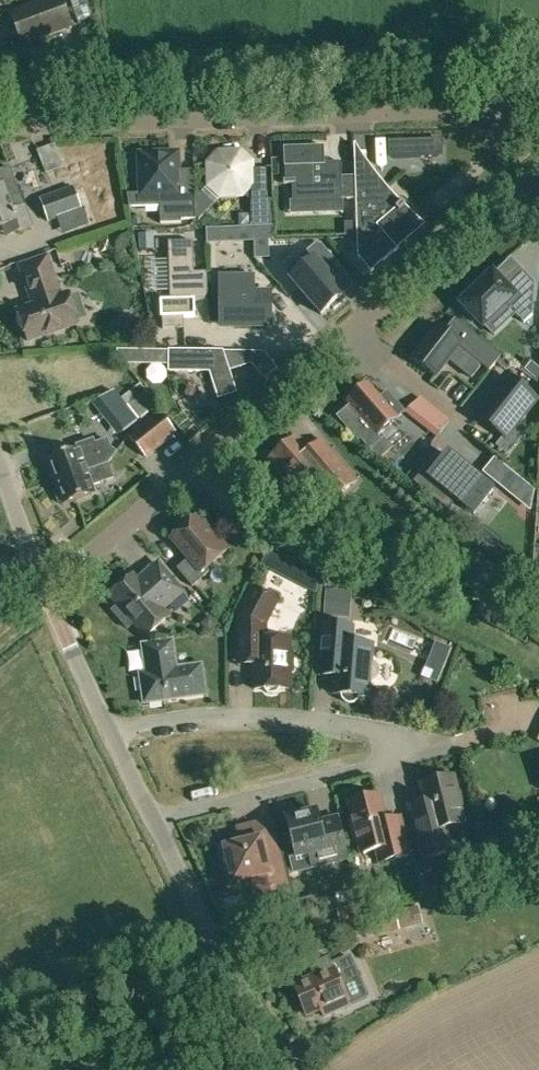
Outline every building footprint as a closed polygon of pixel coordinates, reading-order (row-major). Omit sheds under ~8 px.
[(63,0),(42,0),(10,12),(21,46),(72,26),(63,0)] [(394,158),(437,156),(436,139),(393,140),(394,158)] [(63,168),(59,157),(54,145),(38,151),(46,174),(63,168)] [(292,184),(293,201),(343,199),(356,199),(356,198),(355,198),(355,177),(342,177),(341,162),(325,163),(324,147),(323,147),(284,148),(285,181),(284,181),(284,185),(292,184)] [(195,219),(194,188),(180,188),(179,171),(179,152),(138,153),(139,194),(140,197),(160,196),(160,207),(161,223),(181,223),(181,220),(195,219)] [(242,196),(251,186),(251,199),(268,199),(267,168),(252,169),(252,162),(240,152),(218,152),(208,164),(209,186),(220,196),(242,196)] [(4,225),(8,235),(33,226),(9,166),(0,170),(0,227),(4,225)] [(371,170),(355,171),(356,198),(356,199),(358,256),(370,271),(399,247),(397,245),(413,232),(412,232),(416,229),(399,212),(406,206),(402,202),(398,205),(379,184),(372,184),(371,170)] [(65,235),(89,225),(73,187),(41,199),(49,224),(59,220),(65,235)] [(142,219),(133,220),(133,229),(143,229),(142,219)] [(355,222),(344,222),(345,237),(355,236),(355,222)] [(253,226),(253,241),(274,240),(273,225),(253,226)] [(139,249),(152,249),(152,235),(138,235),(139,249)] [(195,301),(208,301),(207,272),(194,273),(193,241),(168,242),(170,300),(160,300),(161,318),(162,318),(163,329),(184,328),(184,317),(195,317),(195,301)] [(291,279),(321,315),(331,306),(334,310),(345,299),(343,296),(345,293),(327,272),(337,262),(320,243),(316,243),(299,258),(306,266),(291,279)] [(472,322),(475,319),(483,326),(506,304),(524,323),(532,315),(535,282),(521,268),(503,285),(493,274),(461,304),(464,307),(461,310),(472,322)] [(51,269),(25,278),(34,305),(18,311),(19,315),(18,319),(20,327),(24,329),(28,341),(78,324),(67,294),(60,296),(51,269)] [(268,325),(268,294),(253,294),(252,279),(222,279),(222,325),(268,325)] [(412,358),(436,377),(459,347),(489,371),(496,362),(502,356),(455,319),(445,330),(438,325),(412,358)] [(169,371),(210,371),(219,398),(235,392),(229,371),(223,351),(169,351),(169,371)] [(500,366),(506,359),(502,356),(496,362),(500,366)] [(535,398),(511,379),(507,376),(501,384),(480,411),(508,433),(535,398)] [(382,400),(371,387),(368,384),(348,401),(377,435),(405,411),(390,393),(382,400)] [(122,398),(139,421),(156,407),(140,385),(122,398)] [(408,409),(426,423),(436,410),(420,398),(408,409)] [(116,418),(126,430),(138,421),(128,408),(116,418)] [(130,437),(146,457),(176,432),(160,413),(130,437)] [(449,421),(445,417),(435,430),(439,433),(449,421)] [(333,500),(355,481),(321,442),(308,452),(296,437),(270,459),(304,499),(320,485),(333,500)] [(55,482),(108,463),(116,452),(110,448),(107,439),(95,443),(93,439),(74,445),(76,451),(48,460),(49,464),(46,465),(49,476),(52,474),(55,482)] [(494,490),(450,455),(448,453),(435,469),(428,463),(413,483),(448,511),(457,501),(474,515),(494,490)] [(483,473),(527,509),(530,511),(534,491),(530,487),(495,459),(483,473)] [(62,500),(63,505),(95,493),(92,486),(113,478),(108,463),(55,482),(58,490),(54,491),(58,502),(62,500)] [(228,549),(214,534),(211,536),(201,525),(195,518),(171,539),(189,558),(177,568),(193,586),(209,572),(206,569),(228,549)] [(286,556),(271,548),(262,565),(277,573),(286,556)] [(110,595),(118,604),(119,605),(112,611),(128,628),(134,623),(146,636),(169,616),(163,609),(183,592),(158,564),(145,575),(146,576),(140,582),(133,575),(110,595)] [(294,669),(295,658),(292,655),(292,638),(274,637),(267,633),(266,624),(278,601),(254,587),(238,617),(238,644),(254,644),(254,689),(265,689),(267,692),(272,694),(277,692),(280,689),(290,689),(291,672),(294,669)] [(326,590),(324,615),(350,617),(352,592),(326,590)] [(481,603),(474,618),(489,625),(496,611),(481,603)] [(210,615),(200,623),(209,633),(218,624),(210,615)] [(350,704),(354,703),(358,700),(359,696),(368,696),(370,679),(374,678),(377,675),(379,671),(378,666),(375,663),(371,662),(372,644),(355,643),(352,639),(353,626),(323,623),(320,654),(336,655),(333,694),(342,694),(343,699),(346,702),(350,704)] [(146,665),(147,666),(148,666),(149,666),(150,673),(141,674),(145,703),(205,694),(201,665),(178,669),(175,666),(172,641),(143,645),(146,664),(146,665)] [(429,822),(413,826),(422,860),(453,852),(447,828),(466,823),(454,776),(447,778),(442,775),(430,778),(427,783),(420,785),(429,822)] [(354,841),(359,840),(362,853),(377,850),(380,862),(410,855),(400,817),(385,821),(379,795),(349,802),(353,819),(349,820),(354,841)] [(289,858),(293,872),(348,858),(342,836),(324,840),(317,811),(286,818),(296,856),(289,858)] [(226,848),(227,851),(224,854),(223,857),(224,861),(227,864),(230,865),(234,882),(252,877),(256,894),(261,893),(269,925),(293,919),(269,822),(246,828),(248,835),(242,836),(244,844),(226,848)] [(317,895),(294,901),(298,917),(321,911),(317,895)] [(395,907),(376,911),(373,900),(338,908),(346,942),(366,937),(366,939),(401,930),(395,907)] [(322,1010),(325,1016),(350,1005),(347,998),(358,993),(347,967),(336,972),(334,968),(294,985),(308,1017),(322,1010)]
